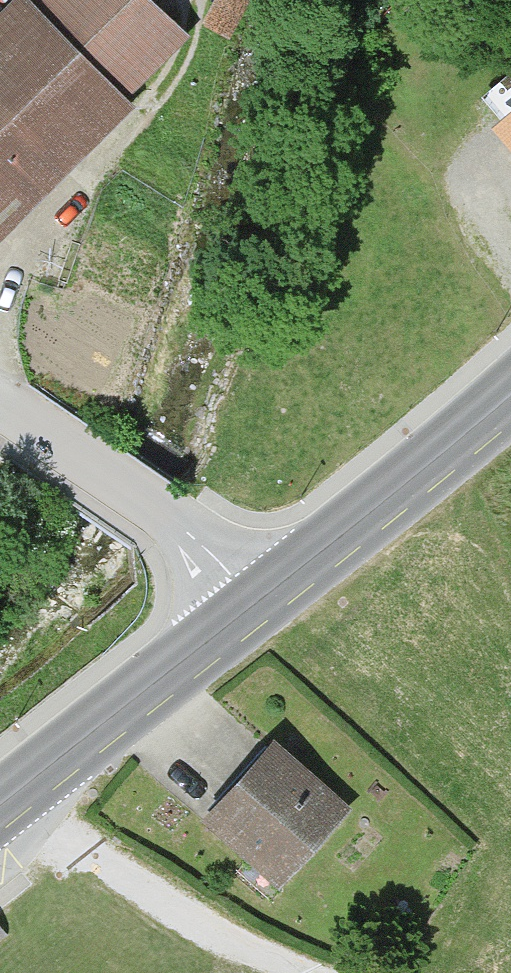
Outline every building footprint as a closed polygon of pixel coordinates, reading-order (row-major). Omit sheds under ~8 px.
[(143,0),(41,0),(32,9),(22,0),(15,0),(0,15),(0,244),(132,111),(124,103),(185,41),(143,0)] [(491,134),(510,157),(510,117),(491,134)] [(351,814),(272,747),(205,824),(284,892),(351,814)]
